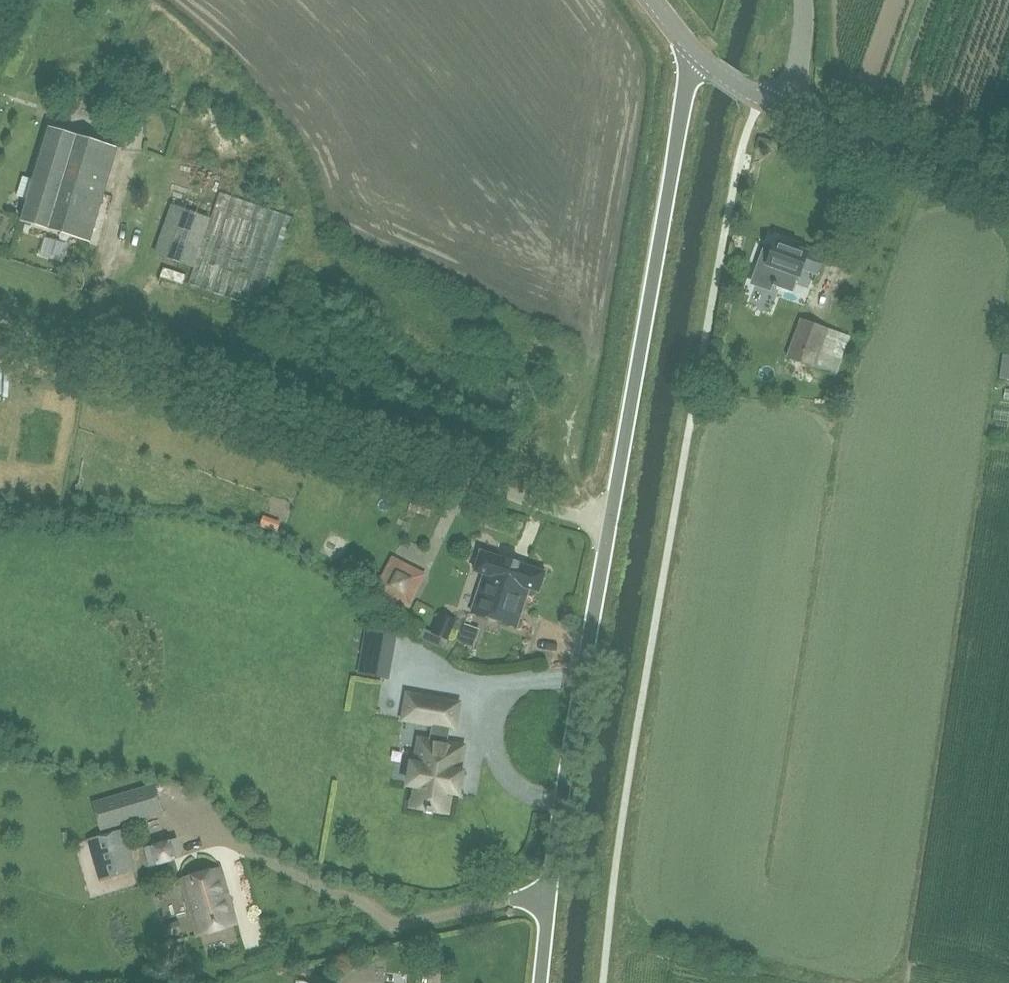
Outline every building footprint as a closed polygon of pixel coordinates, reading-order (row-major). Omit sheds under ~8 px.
[(116,148),(50,128),(22,221),(88,241),(116,148)] [(293,218),(219,192),(211,215),(194,266),(188,283),(261,309),(293,218)] [(168,258),(194,266),(211,215),(186,206),(168,258)] [(804,248),(803,251),(798,249),(801,243),(775,234),(774,240),(770,236),(761,245),(749,280),(769,288),(772,283),(792,288),(799,277),(802,269),(817,274),(824,255),(804,248)] [(835,372),(850,334),(800,318),(786,357),(835,372)] [(1004,339),(998,379),(1008,381),(1008,340),(1004,339)] [(483,574),(529,589),(539,592),(545,572),(480,550),(474,571),(483,574)] [(374,591),(408,609),(426,574),(391,556),(374,591)] [(529,589),(483,574),(471,611),(517,626),(529,589)] [(448,641),(456,620),(438,612),(429,633),(448,641)] [(379,689),(381,677),(354,673),(352,685),(379,689)] [(431,813),(432,809),(447,812),(453,792),(464,792),(470,765),(465,761),(468,742),(450,737),(450,727),(454,727),(458,703),(403,694),(399,718),(432,723),(428,745),(423,744),(420,764),(412,763),(408,784),(416,786),(412,806),(427,809),(427,813),(431,813)] [(104,800),(112,825),(161,811),(154,785),(104,800)] [(147,830),(151,854),(173,850),(170,827),(147,830)] [(137,872),(125,830),(89,840),(101,882),(137,872)] [(237,924),(221,869),(181,881),(197,936),(237,924)]
